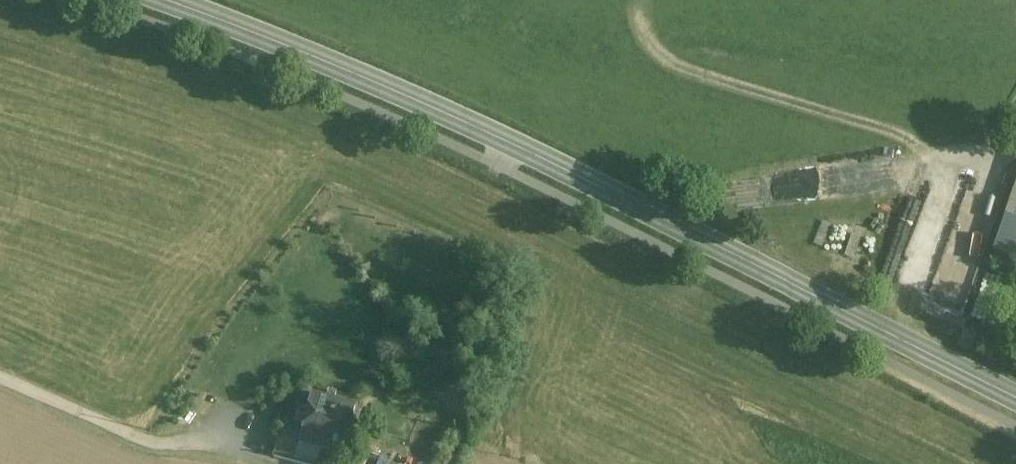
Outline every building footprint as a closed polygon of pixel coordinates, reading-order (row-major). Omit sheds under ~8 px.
[(996,254),(1015,260),(1015,189),(996,254)] [(813,210),(812,230),(837,232),(839,212),(813,210)] [(841,237),(875,245),(879,226),(845,219),(841,237)] [(813,230),(808,252),(830,256),(834,235),(813,230)] [(898,277),(903,264),(889,259),(884,272),(898,277)] [(355,411),(310,399),(298,446),(343,458),(355,411)]
